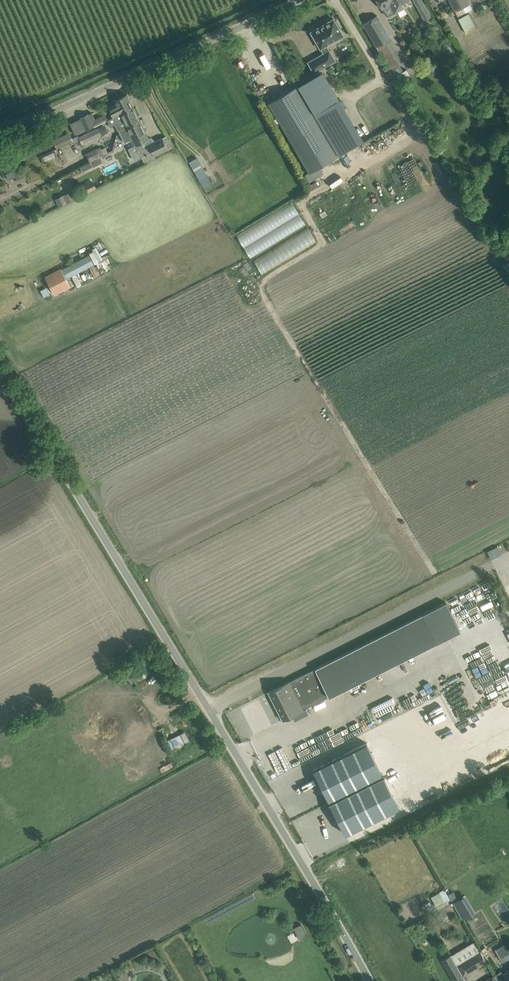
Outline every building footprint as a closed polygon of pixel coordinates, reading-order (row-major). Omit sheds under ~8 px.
[(401,2),(400,0),(377,0),(382,8),(386,15),(389,16),(395,13),(394,11),(396,9),(398,11),(405,7),(401,2)] [(420,13),(423,11),(428,19),(431,17),(422,0),(413,0),(420,13)] [(457,16),(466,12),(464,7),(469,4),(467,0),(450,0),(457,16)] [(460,18),(467,33),(477,27),(470,13),(460,18)] [(391,38),(377,15),(363,23),(377,46),(386,41),(391,38)] [(320,48),(321,48),(324,53),(308,62),(314,73),(335,61),(326,45),(343,35),(339,29),(341,28),(337,21),(335,22),(333,19),(311,32),(320,48)] [(406,70),(404,71),(394,77),(398,83),(410,76),(406,70)] [(323,73),(299,87),(316,114),(339,101),(323,73)] [(268,103),(309,172),(337,156),(296,87),(268,103)] [(113,117),(133,107),(127,94),(113,100),(115,104),(108,108),(113,117)] [(118,130),(119,132),(126,126),(140,120),(133,107),(120,114),(113,117),(107,120),(110,126),(115,124),(118,130)] [(93,126),(88,114),(80,118),(86,129),(93,126)] [(162,138),(161,138),(151,143),(140,120),(126,126),(119,132),(125,144),(133,140),(142,158),(152,153),(154,156),(168,150),(162,138)] [(82,144),(101,135),(98,128),(78,137),(82,144)] [(71,132),(55,139),(58,147),(75,140),(71,132)] [(90,162),(101,157),(101,156),(108,152),(105,146),(101,148),(100,146),(97,148),(97,147),(86,152),(90,162)] [(104,162),(101,157),(90,162),(80,167),(82,171),(92,166),(93,167),(104,162)] [(197,157),(190,161),(189,162),(199,179),(208,175),(197,157)] [(40,170),(27,176),(30,182),(43,176),(40,170)] [(13,171),(6,174),(8,179),(15,176),(13,171)] [(93,180),(84,185),(87,191),(96,187),(93,180)] [(67,201),(68,203),(83,195),(82,192),(74,196),(72,192),(64,195),(65,197),(63,198),(65,202),(67,201)] [(71,286),(67,279),(95,264),(90,255),(62,269),(61,267),(45,276),(55,294),(71,286)] [(481,585),(491,607),(504,601),(494,579),(481,585)] [(315,669),(270,691),(284,718),(291,715),(293,714),(295,718),(299,716),(297,712),(306,707),(328,695),(329,696),(397,661),(460,630),(457,623),(446,602),(387,632),(315,669)] [(350,723),(355,736),(380,726),(374,712),(350,723)] [(172,750),(191,742),(187,731),(168,739),(172,750)] [(367,743),(313,769),(328,800),(328,801),(328,802),(384,775),(383,773),(382,773),(367,743)] [(384,775),(328,802),(329,803),(330,803),(345,834),(399,807),(383,776),(384,776),(384,775)] [(439,892),(431,896),(436,907),(450,899),(444,888),(439,891),(439,892)] [(466,895),(452,902),(461,920),(475,913),(466,895)] [(434,908),(430,901),(425,904),(429,911),(434,908)] [(302,923),(295,927),(301,939),(308,935),(302,923)] [(451,954),(451,955),(463,976),(487,961),(482,954),(483,954),(481,950),(480,951),(474,941),(451,954)] [(502,962),(508,958),(508,950),(505,943),(495,949),(502,962)] [(440,961),(452,980),(453,980),(454,980),(463,976),(451,955),(440,961)]
